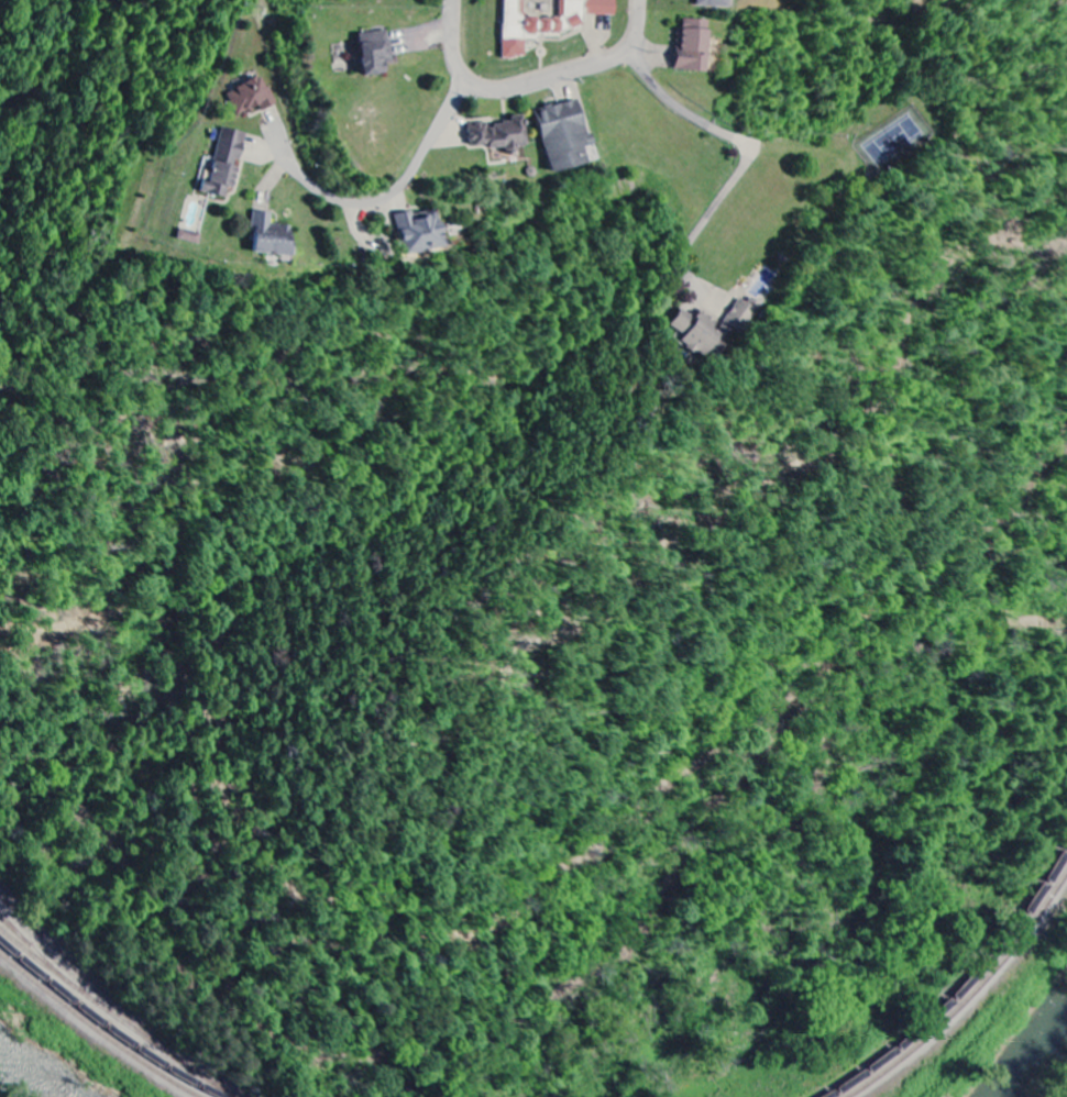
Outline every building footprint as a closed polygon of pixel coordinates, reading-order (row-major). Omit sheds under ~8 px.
[(526,59),(527,33),(585,35),(585,16),(616,17),(617,0),(566,0),(565,20),(520,19),(521,0),(506,0),(504,58),(526,59)] [(698,8),(730,8),(731,0),(699,0),(698,8)] [(705,74),(712,22),(685,19),(678,70),(705,74)] [(389,75),(388,63),(394,63),(392,32),(361,34),(364,77),(389,75)] [(276,106),(263,77),(227,93),(238,118),(261,108),(263,112),(276,106)] [(552,174),(588,165),(584,148),(592,147),(581,101),(537,112),(552,174)] [(469,126),(472,152),(520,148),(528,147),(525,116),(511,118),(512,124),(490,126),(490,124),(469,126)] [(211,182),(205,180),(202,193),(228,199),(230,189),(235,191),(240,170),(239,170),(247,135),(223,129),(211,182)] [(396,218),(404,257),(446,248),(438,209),(396,218)] [(274,214),(257,213),(253,253),(292,257),(296,228),(273,225),(274,214)] [(177,239),(198,247),(202,236),(181,229),(177,239)]
